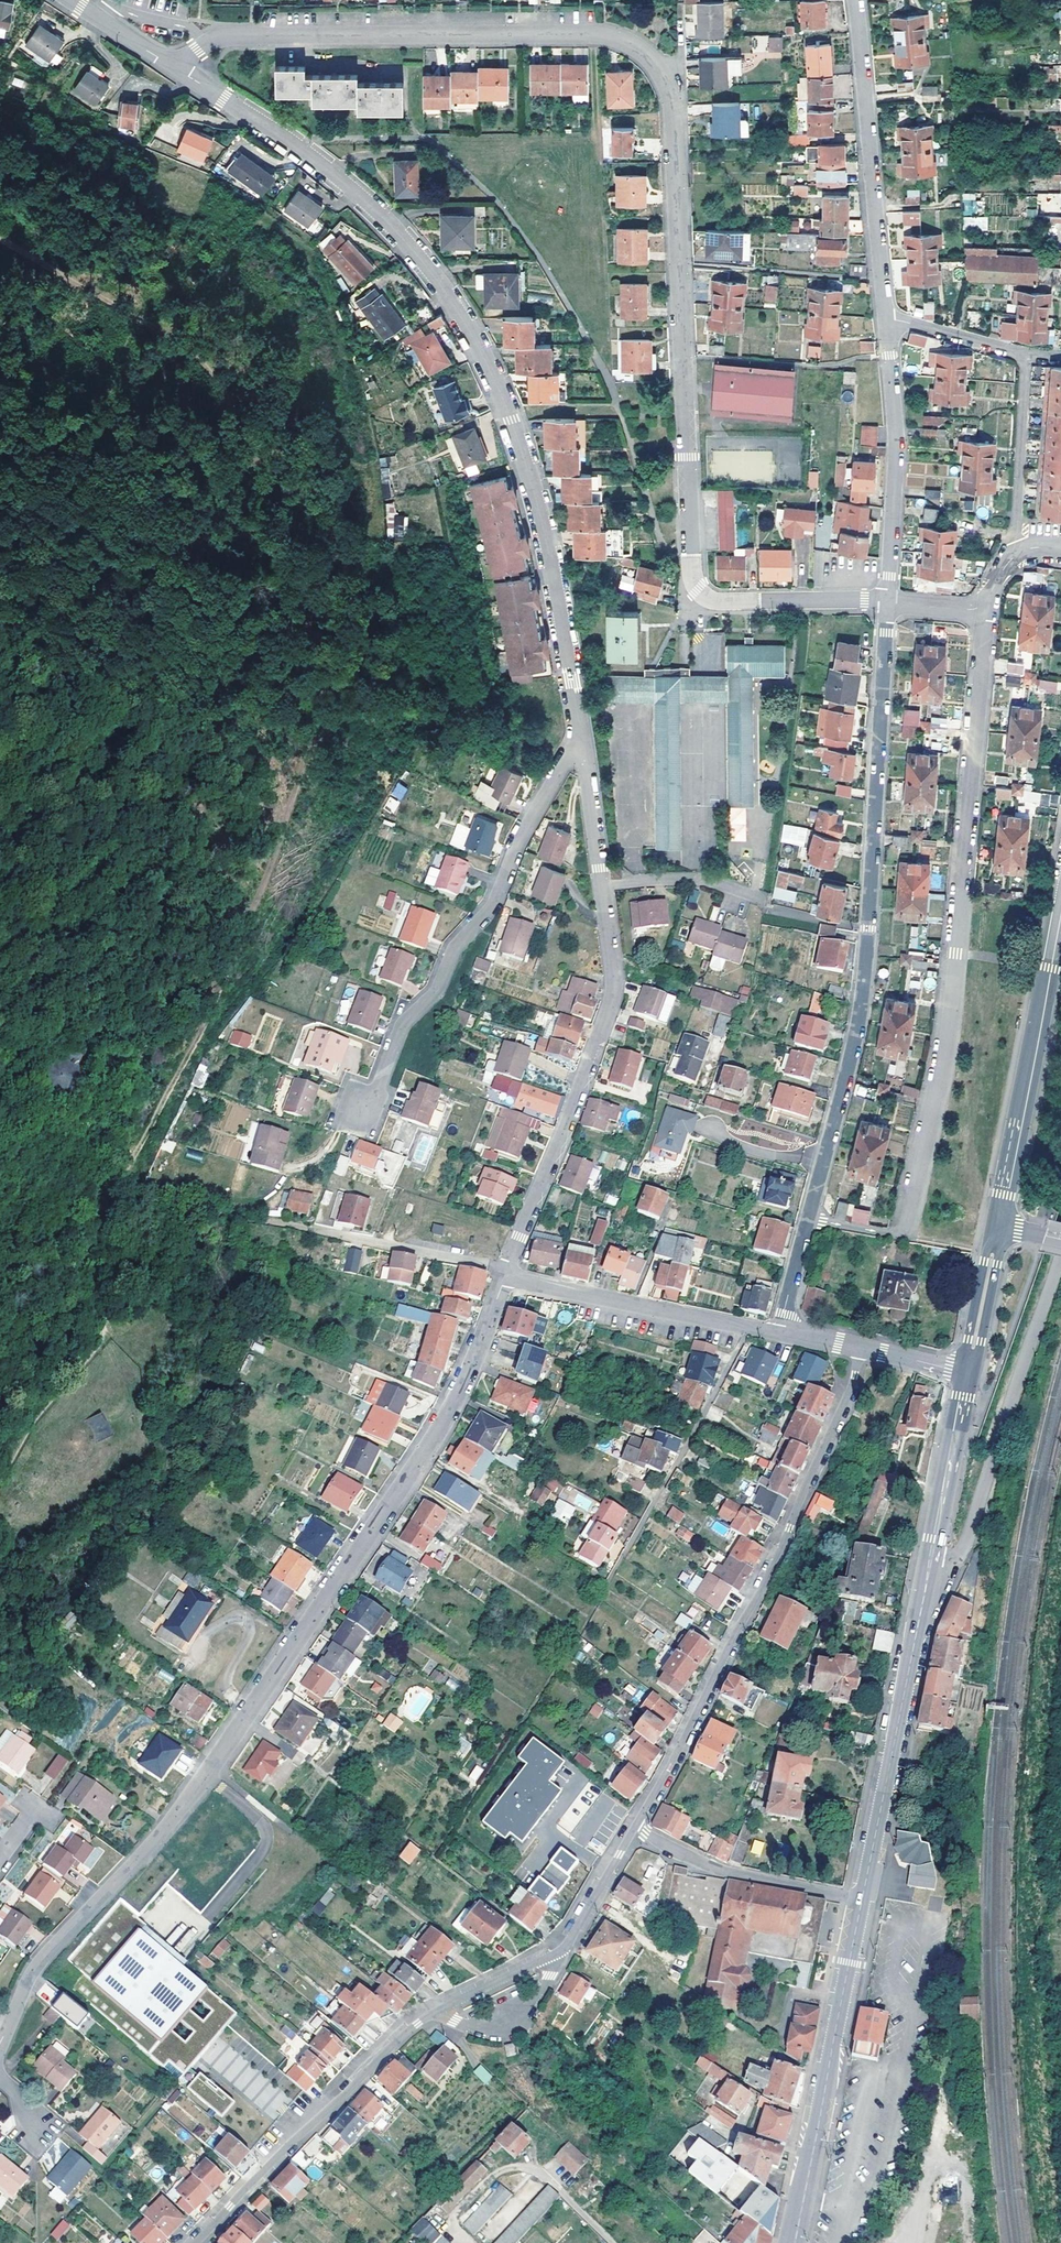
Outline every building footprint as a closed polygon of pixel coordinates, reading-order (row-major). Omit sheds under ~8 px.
[(701,0),(700,0),(699,0),(699,26),(722,26),(722,0),(708,0),(701,0)] [(800,0),(801,28),(825,28),(825,0),(801,0),(800,0)] [(9,32),(14,7),(0,4),(0,31),(9,32)] [(908,18),(910,41),(924,40),(923,29),(929,29),(928,17),(923,17),(908,18)] [(897,42),(910,41),(908,18),(895,19),(892,19),(893,31),(896,31),(897,42)] [(784,35),(792,35),(792,26),(784,26),(784,35)] [(39,30),(25,48),(50,66),(63,48),(39,30)] [(772,38),(772,50),(782,51),(782,37),(772,38)] [(910,41),(912,65),(927,64),(924,40),(910,41)] [(898,66),(912,65),(910,41),(897,42),(897,53),(895,54),(895,66),(898,66)] [(809,78),(832,77),(831,44),(808,46),(809,78)] [(727,59),(702,60),(703,88),(727,87),(727,59)] [(277,66),(277,94),(312,94),(312,103),(358,104),(358,112),(403,113),(403,84),(382,84),(358,84),(358,75),(333,75),(306,74),(306,67),(289,67),(277,66)] [(561,94),(561,66),(533,66),(532,93),(546,94),(561,94)] [(576,103),(589,104),(589,66),(561,66),(561,94),(576,94),(576,103)] [(510,70),(479,69),(479,73),(479,99),(494,100),(510,100),(510,70)] [(1048,73),(1045,73),(1046,81),(1058,80),(1059,76),(1060,76),(1060,72),(1048,73)] [(452,102),(466,102),(479,102),(479,99),(479,73),(452,73),(452,77),(452,102)] [(610,74),(610,108),(633,107),(633,73),(610,74)] [(87,74),(74,92),(96,108),(109,90),(87,74)] [(452,77),(424,78),(424,107),(451,107),(452,102),(452,77)] [(834,101),(832,77),(809,78),(811,102),(819,102),(834,101)] [(13,78),(12,85),(24,86),(24,80),(13,78)] [(807,90),(807,78),(799,78),(799,90),(807,90)] [(899,92),(915,91),(914,83),(899,84),(899,92)] [(934,90),(934,96),(940,95),(940,87),(925,88),(925,90),(934,90)] [(934,101),(926,102),(926,103),(941,102),(940,95),(934,96),(934,101)] [(835,135),(834,101),(819,102),(819,111),(810,111),(810,135),(835,135)] [(901,117),(915,117),(914,102),(900,104),(901,117)] [(121,103),(118,126),(138,129),(140,108),(131,107),(131,104),(121,103)] [(739,104),(714,105),(714,123),(715,137),(741,136),(749,136),(749,122),(747,119),(741,120),(740,104),(739,104)] [(903,153),(917,152),(916,127),(902,128),(898,128),(899,140),(903,140),(903,153)] [(917,152),(932,151),(930,127),(916,127),(917,152)] [(634,140),(634,129),(613,129),(613,144),(613,155),(632,155),(631,144),(632,140),(634,140)] [(186,131),(177,152),(204,163),(213,142),(186,131)] [(793,135),(787,135),(787,146),(801,146),(802,143),(810,144),(810,135),(796,135),(793,135)] [(820,162),(845,162),(845,144),(821,145),(820,147),(820,162)] [(818,163),(820,162),(820,147),(808,147),(808,162),(818,163)] [(933,175),(932,151),(917,152),(919,175),(933,175)] [(905,176),(919,175),(917,152),(903,153),(904,163),(899,164),(899,176),(905,176)] [(935,155),(936,165),(946,165),(945,154),(935,155)] [(395,161),(395,195),(416,194),(415,160),(395,161)] [(249,161),(247,165),(271,183),(275,179),(249,161)] [(846,184),(845,162),(820,162),(818,163),(819,184),(846,184)] [(247,165),(236,179),(261,197),(271,183),(247,165)] [(781,176),(781,185),(793,185),(793,176),(781,176)] [(619,178),(618,207),(645,207),(645,178),(619,178)] [(808,186),(794,186),(794,194),(809,194),(808,186)] [(1060,208),(1060,193),(1039,193),(1039,209),(1060,208)] [(298,194),(284,212),(309,229),(322,211),(298,194)] [(963,194),(963,214),(976,214),(976,194),(963,194)] [(824,219),(847,220),(848,197),(825,196),(824,219)] [(906,206),(921,205),(920,196),(908,197),(905,197),(906,206)] [(940,211),(963,210),(962,201),(940,204),(940,211)] [(915,224),(921,223),(921,215),(907,216),(908,223),(915,224)] [(963,217),(963,231),(988,231),(987,216),(963,217)] [(1051,218),(1051,227),(1060,226),(1060,217),(1051,218)] [(441,218),(441,250),(472,249),(471,218),(441,218)] [(863,232),(862,219),(847,220),(824,219),(815,219),(815,225),(822,226),(822,234),(847,235),(847,229),(863,232)] [(621,231),(619,264),(646,264),(647,232),(621,231)] [(752,232),(709,231),(708,256),(731,257),(731,255),(743,256),(750,256),(750,246),(752,232)] [(790,233),(789,233),(789,242),(788,248),(808,249),(808,243),(818,243),(817,263),(836,263),(837,253),(847,254),(847,240),(818,239),(818,234),(799,233),(790,233)] [(325,250),(355,282),(372,266),(349,240),(345,243),(340,236),(325,250)] [(909,261),(923,260),(922,236),(908,237),(905,237),(905,249),(908,249),(909,261)] [(922,236),(923,260),(937,260),(937,248),(942,248),(942,236),(936,236),(922,236)] [(1039,258),(1039,248),(965,247),(966,258),(967,281),(1037,284),(1060,285),(1060,259),(1039,258)] [(910,284),(924,283),(923,260),(909,261),(910,271),(904,272),(904,284),(910,284)] [(923,260),(924,283),(939,283),(937,260),(923,260)] [(852,276),(866,277),(867,267),(853,267),(852,276)] [(517,275),(489,275),(484,275),(486,307),(519,306),(517,275)] [(714,305),(728,306),(731,283),(713,281),(711,295),(716,294),(714,305)] [(728,306),(742,307),(744,284),(731,283),(728,306)] [(767,299),(777,300),(778,286),(768,286),(767,299)] [(623,288),(622,318),(646,319),(646,287),(623,288)] [(809,336),(822,337),(837,339),(839,314),(840,291),(826,290),(813,289),(810,312),(809,336)] [(357,302),(383,340),(404,325),(382,294),(379,296),(375,290),(357,302)] [(1019,316),(1035,318),(1036,294),(1022,292),(1016,292),(1015,304),(1020,304),(1019,316)] [(1036,294),(1035,318),(1047,318),(1050,295),(1036,294)] [(726,330),(728,306),(714,305),(713,317),(710,316),(709,329),(726,330)] [(742,307),(728,306),(726,330),(741,331),(742,307)] [(934,306),(924,306),(923,320),(933,322),(934,306)] [(428,323),(430,321),(420,307),(408,315),(418,329),(426,324),(428,323)] [(432,330),(443,323),(438,315),(430,321),(428,323),(426,324),(430,331),(432,330)] [(1033,340),(1035,318),(1019,316),(1018,325),(1006,324),(1005,338),(1033,340)] [(1035,318),(1033,340),(1046,341),(1047,318),(1035,318)] [(540,319),(506,320),(506,346),(518,346),(540,346),(540,319)] [(411,345),(428,374),(448,363),(431,334),(411,345)] [(925,349),(928,339),(922,338),(912,336),(910,346),(925,349)] [(860,341),(860,353),(874,353),(874,341),(860,341)] [(623,342),(622,372),(649,372),(650,342),(623,342)] [(723,354),(724,346),(710,344),(709,353),(723,354)] [(808,345),(807,357),(820,358),(821,346),(808,345)] [(550,374),(551,346),(540,346),(518,346),(516,375),(530,375),(550,374)] [(930,401),(935,402),(949,402),(963,403),(969,404),(969,392),(964,391),(966,369),(971,370),(973,358),(967,357),(952,356),(933,354),(932,367),(938,367),(936,390),(930,389),(930,401)] [(1060,383),(1060,368),(1047,367),(1046,381),(1052,382),(1060,383)] [(717,368),(715,410),(790,414),(790,373),(717,368)] [(843,372),(843,384),(855,384),(856,372),(843,372)] [(550,374),(530,375),(529,402),(564,401),(565,374),(550,374)] [(444,421),(467,413),(463,400),(460,400),(453,381),(432,389),(444,421)] [(1051,397),(1053,398),(1060,399),(1060,383),(1052,382),(1046,381),(1046,382),(1045,396),(1051,397)] [(1060,412),(1060,399),(1053,398),(1051,397),(1045,396),(1045,397),(1044,409),(1049,410),(1050,411),(1060,412)] [(467,399),(463,400),(467,413),(471,411),(467,399)] [(1044,423),(1048,424),(1048,426),(1060,427),(1060,412),(1050,411),(1049,410),(1044,409),(1044,411),(1044,423)] [(944,426),(944,416),(923,416),(923,426),(944,426)] [(476,427),(474,419),(461,425),(463,432),(451,437),(462,466),(483,458),(472,429),(476,427)] [(574,447),(574,421),(544,421),(544,448),(553,448),(574,447)] [(582,447),(583,421),(574,421),(574,447),(577,448),(582,447)] [(1060,442),(1060,427),(1048,426),(1048,424),(1044,423),(1043,426),(1042,439),(1047,440),(1047,441),(1060,442)] [(873,455),(886,455),(886,447),(877,446),(879,427),(862,426),(861,446),(873,448),(873,455)] [(945,439),(946,431),(921,428),(921,436),(945,439)] [(1042,453),(1046,453),(1047,455),(1060,456),(1060,442),(1047,441),(1047,440),(1042,439),(1042,441),(1042,453)] [(964,455),(961,490),(976,491),(990,492),(995,492),(996,480),(991,480),(993,445),(979,444),(965,443),(960,443),(959,455),(964,455)] [(574,447),(553,448),(553,475),(561,475),(577,475),(577,448),(574,447)] [(730,464),(731,452),(719,451),(718,462),(730,464)] [(772,477),(772,452),(741,452),(741,477),(772,477)] [(1060,470),(1060,456),(1047,455),(1046,453),(1042,453),(1041,454),(1041,467),(1060,471),(1060,470)] [(379,458),(380,467),(391,465),(389,457),(379,458)] [(855,461),(853,500),(865,501),(866,488),(873,490),(874,463),(855,461)] [(468,477),(479,473),(476,464),(465,468),(468,477)] [(844,464),(838,464),(836,486),(842,487),(844,464)] [(1040,469),(1039,484),(1040,482),(1044,483),(1044,484),(1060,485),(1060,471),(1041,467),(1040,469)] [(389,483),(388,468),(380,468),(381,484),(389,483)] [(818,488),(818,471),(808,471),(808,488),(818,488)] [(590,502),(590,475),(577,475),(561,475),(561,502),(567,502),(590,502)] [(471,482),(483,549),(488,582),(528,574),(524,555),(509,476),(471,482)] [(1059,500),(1060,485),(1044,484),(1043,497),(1043,499),(1059,500)] [(719,489),(718,494),(719,549),(734,549),(733,495),(734,489),(719,489)] [(818,490),(817,504),(816,519),(829,520),(829,506),(823,504),(824,491),(818,490)] [(927,490),(926,498),(941,499),(942,492),(927,490)] [(1038,498),(1037,515),(1057,517),(1059,500),(1043,499),(1043,497),(1038,497),(1038,498)] [(973,511),(974,501),(965,500),(964,510),(973,511)] [(590,502),(567,502),(566,529),(573,530),(604,529),(605,502),(590,502)] [(841,533),(839,549),(866,554),(871,520),(867,520),(869,507),(841,502),(839,502),(837,515),(847,516),(844,530),(839,529),(838,533),(841,533)] [(925,509),(923,521),(937,522),(939,511),(925,509)] [(786,534),(814,536),(816,512),(784,510),(783,525),(787,525),(786,534)] [(393,515),(393,534),(414,535),(414,516),(393,515)] [(817,520),(816,536),(832,536),(833,522),(817,520)] [(612,556),(611,553),(611,529),(604,529),(573,530),(575,557),(612,556)] [(917,576),(923,576),(935,577),(950,578),(952,554),(954,532),(939,531),(926,529),(921,529),(920,541),(925,541),(924,552),(923,564),(918,564),(917,576)] [(761,552),(761,578),(791,578),(791,552),(761,552)] [(636,568),(638,560),(623,556),(621,565),(636,568)] [(746,578),(746,563),(746,557),(718,557),(718,567),(718,579),(746,578)] [(640,567),(635,588),(659,593),(663,572),(640,567)] [(1025,573),(1024,580),(1037,581),(1037,574),(1025,573)] [(488,582),(488,584),(494,613),(494,616),(507,685),(529,681),(546,678),(534,614),(534,611),(528,577),(528,574),(488,582)] [(937,594),(952,595),(953,587),(938,585),(937,594)] [(633,598),(657,605),(659,593),(635,588),(633,598)] [(1024,622),(1021,647),(1036,649),(1048,650),(1051,624),(1054,597),(1042,595),(1028,594),(1024,622)] [(606,611),(603,657),(633,659),(636,614),(606,611)] [(916,632),(932,633),(932,624),(916,623),(916,632)] [(745,638),(745,647),(753,647),(753,639),(745,638)] [(834,669),(859,672),(861,660),(857,658),(859,646),(839,642),(834,669)] [(726,676),(727,703),(728,807),(754,808),(752,676),(786,674),(785,646),(753,647),(745,647),(726,648),(726,676)] [(913,699),(927,701),(941,702),(943,674),(945,648),(931,647),(917,646),(915,672),(913,699)] [(1011,663),(1009,672),(1027,675),(1027,673),(1028,665),(1011,663)] [(831,668),(827,700),(855,705),(859,672),(834,669),(831,668)] [(649,678),(653,679),(679,678),(679,670),(650,672),(649,678)] [(689,677),(679,678),(679,703),(727,703),(726,676),(689,677)] [(604,705),(653,703),(653,679),(649,678),(640,678),(603,680),(604,705)] [(653,703),(656,848),(682,846),(679,703),(679,678),(653,679),(653,703)] [(1021,687),(1022,679),(1009,678),(1008,685),(1021,687)] [(1037,680),(1032,679),(1032,684),(1031,691),(1057,694),(1059,683),(1037,680)] [(815,744),(824,745),(830,704),(822,702),(815,744)] [(854,708),(830,704),(824,745),(848,749),(854,708)] [(1008,760),(1022,762),(1035,763),(1038,737),(1041,710),(1029,708),(1014,706),(1011,734),(1008,760)] [(903,726),(918,727),(918,716),(904,715),(903,726)] [(946,728),(947,718),(932,717),(931,727),(946,728)] [(917,737),(918,727),(903,726),(903,737),(917,737)] [(824,748),(814,747),(813,755),(823,756),(824,750),(824,748)] [(832,764),(830,775),(851,779),(855,756),(824,750),(823,756),(822,762),(832,764)] [(905,808),(919,809),(933,810),(935,783),(937,757),(924,756),(909,755),(907,782),(905,808)] [(488,787),(485,792),(494,796),(490,807),(500,811),(517,774),(498,765),(488,787)] [(999,775),(997,782),(1009,784),(1010,777),(999,775)] [(401,800),(408,788),(398,782),(391,795),(401,800)] [(490,807),(494,796),(485,792),(488,787),(478,783),(471,798),(490,807)] [(852,788),(838,786),(836,796),(850,799),(852,788)] [(996,797),(1011,799),(1012,790),(998,788),(996,797)] [(395,813),(400,801),(389,796),(384,809),(395,813)] [(820,811),(817,830),(840,835),(843,824),(835,823),(836,814),(820,811)] [(482,849),(491,830),(495,822),(476,813),(471,822),(462,840),(482,849)] [(1002,815),(999,842),(996,868),(1009,870),(1022,872),(1025,846),(1029,818),(1016,816),(1002,815)] [(535,855),(557,863),(568,833),(547,825),(535,855)] [(782,825),(781,843),(806,845),(808,827),(782,825)] [(912,841),(917,842),(923,842),(923,840),(923,837),(923,831),(918,831),(913,831),(913,836),(912,841)] [(814,834),(808,859),(832,865),(836,850),(853,854),(855,845),(838,841),(839,839),(814,834)] [(907,845),(908,836),(893,835),(893,844),(907,845)] [(451,895),(463,865),(441,856),(437,866),(439,867),(431,888),(451,895)] [(896,916),(911,917),(924,918),(926,891),(929,865),(915,864),(901,863),(899,890),(896,916)] [(622,864),(610,866),(611,875),(622,873),(622,864)] [(540,867),(530,894),(551,902),(561,875),(540,867)] [(803,882),(805,877),(778,871),(772,899),(780,901),(783,890),(787,890),(789,879),(803,882)] [(996,898),(1006,899),(1006,892),(998,891),(999,884),(983,882),(982,891),(996,893),(996,898)] [(820,899),(842,904),(845,888),(824,883),(820,899)] [(391,911),(397,893),(389,890),(383,908),(391,911)] [(795,893),(787,890),(783,890),(780,901),(793,905),(795,893)] [(839,919),(842,904),(820,899),(819,905),(817,915),(839,919)] [(645,906),(639,907),(631,908),(632,927),(633,930),(636,930),(667,926),(665,905),(648,906),(645,906)] [(409,907),(405,917),(397,940),(420,949),(427,930),(424,928),(429,914),(409,907)] [(427,930),(433,915),(429,914),(424,928),(427,930)] [(508,939),(502,955),(520,961),(532,927),(510,919),(504,937),(508,939)] [(688,943),(713,952),(720,935),(722,929),(696,920),(688,943)] [(820,924),(818,935),(821,936),(835,939),(836,929),(820,924)] [(910,926),(909,948),(918,948),(919,926),(910,926)] [(713,952),(712,957),(713,958),(709,969),(721,973),(725,962),(740,967),(747,945),(734,940),(735,938),(729,936),(728,938),(720,935),(713,952)] [(833,944),(835,939),(821,936),(820,941),(822,943),(817,966),(842,973),(847,947),(833,944)] [(498,954),(502,955),(508,939),(504,937),(498,954)] [(674,938),(671,944),(681,950),(684,944),(674,938)] [(400,986),(403,975),(410,956),(389,949),(382,968),(379,979),(400,986)] [(904,965),(904,970),(926,972),(927,962),(923,961),(905,960),(904,965)] [(489,975),(493,965),(482,962),(479,961),(476,971),(489,975)] [(747,971),(740,998),(747,1000),(754,973),(747,971)] [(571,981),(568,990),(567,995),(578,999),(572,1015),(590,1022),(593,1012),(596,1003),(592,1002),(593,999),(596,989),(571,981)] [(831,985),(828,992),(842,997),(844,989),(831,985)] [(657,1022),(666,996),(643,987),(639,998),(641,999),(635,1014),(657,1022)] [(702,1001),(700,1008),(732,1018),(735,1008),(723,1003),(724,999),(693,988),(690,996),(702,1001)] [(368,1033),(380,998),(358,990),(346,1024),(368,1033)] [(821,1011),(825,997),(815,994),(809,1014),(816,1016),(818,1010),(821,1011)] [(578,999),(567,995),(561,1011),(572,1015),(578,999)] [(877,1052),(892,1055),(905,1058),(909,1030),(914,1004),(901,1002),(886,999),(882,1026),(877,1052)] [(746,1005),(739,1003),(733,1019),(741,1022),(746,1005)] [(460,1010),(454,1025),(463,1028),(469,1014),(460,1010)] [(552,1042),(575,1049),(580,1032),(583,1023),(561,1016),(557,1024),(552,1042)] [(802,1019),(794,1044),(822,1053),(827,1040),(825,1039),(828,1028),(802,1019)] [(544,1020),(538,1037),(552,1042),(557,1024),(544,1020)] [(631,1020),(629,1028),(642,1032),(644,1025),(631,1020)] [(322,1071),(326,1061),(324,1060),(326,1054),(331,1056),(338,1038),(309,1027),(296,1060),(322,1071)] [(247,1049),(252,1035),(233,1028),(228,1042),(247,1049)] [(683,1036),(679,1045),(704,1055),(708,1046),(683,1036)] [(538,1037),(537,1039),(534,1051),(570,1064),(572,1057),(574,1050),(575,1049),(552,1042),(538,1037)] [(342,1039),(338,1038),(331,1056),(326,1054),(324,1060),(326,1061),(333,1063),(342,1039)] [(497,1075),(518,1082),(522,1067),(524,1067),(530,1050),(508,1043),(497,1075)] [(704,1055),(679,1045),(675,1056),(681,1058),(675,1075),(694,1082),(704,1055)] [(631,1090),(641,1057),(619,1051),(610,1083),(631,1090)] [(792,1053),(785,1076),(809,1082),(815,1061),(792,1053)] [(50,1058),(51,1087),(78,1086),(77,1057),(50,1058)] [(740,1097),(748,1076),(726,1069),(719,1090),(740,1097)] [(199,1072),(191,1087),(201,1091),(208,1077),(199,1072)] [(872,1078),(858,1074),(856,1083),(870,1086),(872,1078)] [(521,1106),(556,1119),(558,1113),(563,1098),(560,1097),(560,1099),(496,1077),(490,1092),(506,1099),(504,1105),(519,1111),(521,1106)] [(290,1078),(278,1109),(299,1118),(305,1103),(309,1104),(314,1088),(290,1078)] [(814,1085),(810,1093),(825,1097),(828,1090),(814,1085)] [(815,1097),(780,1086),(773,1109),(808,1120),(815,1097)] [(905,1095),(917,1098),(919,1089),(903,1086),(902,1094),(905,1095)] [(903,1103),(905,1095),(902,1094),(889,1091),(885,1091),(884,1096),(883,1098),(903,1103)] [(403,1111),(397,1126),(423,1136),(424,1135),(433,1111),(436,1102),(416,1094),(412,1103),(409,1102),(406,1112),(403,1111)] [(737,1107),(706,1097),(703,1106),(734,1117),(737,1107)] [(669,1098),(668,1098),(666,1103),(685,1109),(687,1104),(669,1098)] [(591,1102),(590,1107),(621,1116),(622,1111),(591,1102)] [(302,1120),(309,1104),(305,1103),(299,1118),(302,1120)] [(504,1119),(491,1147),(512,1157),(525,1129),(520,1126),(524,1118),(500,1107),(497,1115),(504,1119)] [(621,1116),(590,1107),(589,1110),(592,1111),(591,1114),(588,1113),(584,1112),(581,1125),(604,1132),(607,1118),(619,1122),(621,1116)] [(663,1136),(660,1146),(678,1153),(686,1130),(691,1132),(695,1118),(669,1109),(660,1134),(663,1136)] [(442,1114),(433,1111),(424,1135),(433,1138),(442,1114)] [(537,1124),(524,1118),(520,1126),(525,1129),(533,1132),(537,1124)] [(849,1173),(863,1177),(877,1181),(883,1155),(890,1129),(876,1125),(862,1122),(856,1147),(849,1173)] [(260,1130),(248,1166),(273,1173),(275,1174),(282,1149),(275,1147),(278,1135),(260,1130)] [(286,1137),(278,1135),(275,1147),(282,1149),(286,1137)] [(359,1144),(352,1163),(373,1172),(380,1152),(359,1144)] [(482,1158),(496,1161),(497,1151),(483,1148),(482,1158)] [(187,1150),(186,1157),(201,1160),(203,1153),(187,1150)] [(609,1164),(612,1154),(603,1151),(600,1161),(609,1164)] [(335,1156),(328,1173),(337,1176),(344,1159),(335,1156)] [(570,1156),(559,1186),(580,1194),(592,1164),(570,1156)] [(478,1190),(473,1201),(495,1208),(499,1196),(501,1196),(502,1191),(506,1193),(508,1194),(512,1181),(480,1171),(475,1183),(479,1184),(478,1190)] [(772,1181),(765,1204),(784,1209),(787,1199),(791,1200),(794,1188),(797,1177),(778,1173),(776,1183),(772,1181)] [(278,1210),(284,1212),(289,1193),(293,1181),(286,1180),(278,1210)] [(293,1181),(289,1193),(311,1198),(314,1187),(293,1181)] [(678,1184),(675,1194),(681,1195),(684,1185),(678,1184)] [(668,1197),(647,1188),(637,1212),(658,1220),(668,1197)] [(289,1193),(284,1212),(306,1217),(311,1198),(289,1193)] [(604,1202),(615,1206),(618,1198),(607,1194),(604,1202)] [(347,1197),(338,1223),(361,1230),(369,1204),(347,1197)] [(839,1203),(836,1217),(845,1219),(848,1205),(839,1203)] [(854,1217),(853,1223),(868,1225),(869,1225),(871,1215),(855,1212),(854,1217)] [(788,1227),(764,1220),(754,1250),(778,1258),(783,1244),(788,1227)] [(602,1239),(606,1227),(607,1225),(598,1223),(592,1245),(599,1247),(602,1239)] [(433,1226),(431,1234),(441,1237),(443,1229),(433,1226)] [(662,1235),(654,1257),(674,1263),(672,1272),(660,1268),(654,1285),(679,1293),(694,1247),(662,1235)] [(534,1241),(530,1264),(539,1266),(555,1269),(561,1244),(556,1243),(555,1246),(534,1241)] [(568,1247),(567,1254),(593,1259),(594,1252),(568,1247)] [(629,1258),(599,1247),(595,1259),(594,1263),(604,1268),(603,1272),(620,1277),(629,1258)] [(359,1254),(347,1251),(342,1272),(354,1275),(359,1254)] [(416,1259),(392,1254),(387,1283),(409,1289),(416,1259)] [(594,1263),(595,1259),(593,1259),(567,1254),(561,1276),(575,1280),(587,1282),(592,1263),(594,1263)] [(620,1277),(618,1283),(634,1289),(644,1264),(629,1258),(620,1277)] [(442,1291),(440,1297),(446,1299),(465,1304),(467,1297),(479,1300),(486,1274),(460,1268),(453,1293),(442,1291)] [(886,1276),(879,1309),(893,1312),(892,1317),(895,1321),(899,1322),(903,1319),(904,1314),(906,1315),(910,1295),(913,1296),(916,1282),(886,1276)] [(747,1286),(740,1309),(765,1315),(770,1298),(773,1285),(757,1281),(755,1288),(747,1286)] [(675,1303),(676,1304),(679,1293),(654,1285),(653,1289),(663,1292),(662,1298),(675,1303)] [(808,1318),(816,1320),(822,1295),(809,1291),(804,1309),(808,1318)] [(465,1304),(446,1299),(442,1314),(465,1321),(470,1307),(465,1304)] [(535,1319),(509,1311),(503,1333),(521,1339),(518,1347),(525,1349),(535,1319)] [(446,1355),(456,1322),(432,1315),(423,1347),(418,1365),(439,1374),(446,1355)] [(546,1322),(535,1319),(525,1349),(536,1353),(546,1322)] [(685,1381),(711,1388),(713,1379),(719,1363),(713,1360),(714,1357),(717,1348),(694,1341),(691,1352),(690,1353),(693,1354),(686,1375),(685,1381)] [(670,1347),(654,1343),(651,1354),(662,1357),(664,1349),(668,1350),(670,1347)] [(536,1353),(525,1349),(517,1379),(536,1386),(539,1388),(549,1358),(536,1353)] [(742,1376),(766,1387),(778,1360),(767,1355),(765,1357),(760,1355),(761,1352),(755,1349),(742,1376)] [(797,1362),(801,1365),(805,1355),(801,1353),(797,1362)] [(809,1389),(814,1391),(826,1365),(805,1355),(801,1365),(793,1381),(809,1389)] [(418,1365),(412,1381),(432,1389),(439,1374),(418,1365)] [(676,1379),(685,1381),(686,1375),(676,1372),(674,1378),(676,1379)] [(367,1377),(356,1399),(367,1404),(375,1408),(399,1419),(409,1396),(367,1377)] [(533,1394),(536,1386),(517,1379),(514,1386),(533,1394)] [(708,1395),(711,1388),(685,1381),(676,1379),(671,1391),(680,1395),(677,1402),(697,1412),(704,1395),(708,1395)] [(514,1386),(501,1381),(496,1383),(494,1388),(496,1391),(492,1401),(510,1408),(515,1406),(525,1411),(533,1394),(514,1386)] [(809,1389),(798,1411),(797,1413),(821,1425),(828,1411),(832,1400),(827,1397),(814,1391),(809,1389)] [(661,1396),(648,1392),(646,1397),(670,1406),(673,1399),(662,1394),(661,1396)] [(899,1425),(895,1436),(906,1437),(908,1430),(923,1434),(930,1405),(922,1404),(924,1392),(916,1392),(911,1413),(907,1413),(904,1426),(899,1425)] [(524,1414),(525,1411),(515,1406),(510,1408),(524,1414)] [(399,1419),(375,1408),(364,1431),(386,1442),(399,1419)] [(103,1411),(86,1419),(96,1442),(113,1434),(103,1411)] [(783,1441),(808,1453),(814,1440),(821,1425),(797,1413),(783,1441)] [(465,1441),(489,1455),(503,1429),(481,1415),(465,1441)] [(635,1425),(625,1422),(624,1425),(626,1426),(626,1428),(633,1431),(635,1425)] [(653,1427),(651,1432),(652,1432),(659,1435),(661,1436),(681,1443),(684,1436),(687,1437),(689,1434),(665,1424),(663,1428),(657,1425),(655,1429),(653,1427)] [(775,1437),(777,1438),(780,1432),(766,1425),(764,1428),(762,1427),(761,1430),(775,1437)] [(774,1440),(775,1437),(761,1430),(759,1432),(762,1434),(759,1440),(771,1445),(774,1440)] [(669,1453),(677,1456),(679,1453),(676,1452),(680,1445),(659,1435),(652,1432),(647,1443),(669,1453)] [(632,1437),(623,1457),(661,1473),(665,1462),(669,1453),(647,1443),(632,1437)] [(379,1452),(357,1441),(344,1467),(365,1478),(379,1452)] [(772,1464),(797,1477),(805,1460),(808,1453),(783,1441),(782,1444),(779,1450),(780,1450),(772,1464)] [(453,1458),(446,1469),(466,1482),(480,1457),(461,1445),(456,1452),(451,1449),(448,1455),(453,1458)] [(518,1471),(523,1461),(503,1450),(498,1460),(518,1471)] [(710,1471),(715,1463),(701,1455),(697,1464),(710,1471)] [(761,1489),(785,1503),(791,1492),(797,1477),(772,1464),(767,1462),(765,1464),(768,1466),(767,1468),(775,1473),(769,1484),(756,1477),(751,1484),(755,1486),(761,1489)] [(898,1478),(880,1472),(877,1480),(885,1484),(896,1487),(898,1478)] [(641,1493),(647,1482),(630,1475),(624,1487),(641,1493)] [(361,1490),(338,1476),(324,1499),(345,1513),(361,1490)] [(469,1514),(481,1497),(463,1486),(446,1476),(434,1493),(469,1514)] [(751,1491),(755,1486),(751,1484),(740,1478),(737,1483),(751,1491)] [(548,1480),(547,1490),(557,1491),(558,1481),(548,1480)] [(885,1484),(877,1480),(876,1481),(873,1489),(862,1518),(854,1538),(863,1541),(885,1484)] [(568,1485),(561,1496),(590,1514),(597,1503),(568,1485)] [(541,1505),(550,1493),(541,1487),(533,1500),(541,1505)] [(761,1517),(776,1525),(781,1514),(785,1503),(761,1489),(753,1507),(763,1512),(761,1517)] [(738,1493),(732,1503),(741,1508),(747,1498),(738,1493)] [(811,1527),(819,1509),(814,1506),(819,1496),(816,1494),(811,1506),(803,1523),(811,1527)] [(826,1513),(831,1502),(819,1496),(814,1506),(819,1509),(826,1513)] [(553,1514),(567,1523),(576,1509),(562,1500),(553,1514)] [(593,1522),(599,1526),(612,1534),(626,1512),(607,1500),(593,1522)] [(732,1503),(727,1500),(718,1516),(733,1524),(730,1530),(742,1538),(744,1539),(750,1530),(753,1526),(757,1528),(762,1520),(755,1517),(747,1511),(741,1508),(732,1503)] [(423,1503),(411,1523),(412,1523),(433,1536),(445,1516),(423,1503)] [(673,1507),(667,1517),(679,1525),(685,1515),(673,1507)] [(332,1533),(313,1520),(297,1545),(316,1558),(332,1533)] [(412,1523),(411,1523),(400,1541),(422,1555),(433,1536),(412,1523)] [(493,1537),(496,1530),(484,1525),(481,1532),(493,1537)] [(675,1533),(689,1542),(694,1534),(680,1525),(675,1533)] [(612,1534),(599,1526),(579,1557),(597,1569),(618,1538),(612,1534)] [(732,1590),(737,1594),(744,1583),(751,1572),(758,1560),(763,1551),(761,1550),(742,1538),(729,1557),(722,1569),(718,1567),(711,1577),(708,1575),(694,1598),(717,1612),(723,1604),(720,1602),(723,1597),(725,1599),(732,1590)] [(867,1548),(851,1544),(850,1548),(855,1550),(850,1575),(847,1575),(846,1579),(849,1580),(848,1584),(837,1581),(832,1595),(873,1603),(878,1579),(883,1580),(885,1567),(881,1566),(884,1554),(867,1551),(867,1548)] [(312,1564),(290,1549),(271,1576),(274,1579),(293,1591),(312,1564)] [(407,1562),(392,1553),(371,1588),(381,1594),(385,1586),(399,1595),(411,1576),(402,1570),(407,1562)] [(420,1564),(425,1568),(431,1572),(441,1556),(434,1553),(429,1561),(424,1558),(420,1564)] [(191,1568),(189,1571),(197,1577),(199,1574),(191,1568)] [(197,1577),(189,1571),(183,1580),(191,1585),(197,1577)] [(188,1589),(173,1612),(196,1628),(212,1605),(205,1601),(214,1588),(213,1587),(208,1585),(198,1578),(190,1590),(188,1589)] [(293,1591),(274,1579),(260,1599),(278,1611),(293,1591)] [(367,1635),(370,1637),(385,1614),(363,1599),(348,1621),(332,1645),(316,1668),(301,1688),(320,1700),(334,1681),(337,1682),(354,1660),(351,1658),(367,1635)] [(785,1651),(798,1626),(796,1626),(802,1613),(804,1614),(804,1613),(779,1600),(760,1638),(785,1651)] [(938,1631),(955,1639),(959,1634),(961,1629),(971,1633),(971,1623),(965,1620),(971,1609),(952,1601),(938,1631)] [(845,1602),(845,1616),(854,1616),(854,1602),(845,1602)] [(691,1606),(687,1614),(695,1618),(699,1610),(691,1606)] [(862,1611),(860,1620),(873,1624),(876,1615),(862,1611)] [(196,1628),(173,1612),(157,1635),(180,1651),(196,1628)] [(842,1616),(826,1612),(824,1619),(833,1621),(841,1623),(842,1616)] [(804,1614),(802,1613),(796,1626),(798,1626),(812,1633),(817,1620),(804,1614)] [(370,1637),(373,1639),(389,1617),(385,1614),(370,1637)] [(692,1624),(681,1616),(676,1622),(687,1630),(692,1624)] [(833,1621),(824,1619),(821,1622),(817,1636),(816,1639),(828,1641),(833,1621)] [(894,1634),(876,1631),(873,1650),(890,1654),(894,1634)] [(933,1653),(929,1674),(953,1678),(959,1679),(960,1675),(957,1674),(962,1646),(955,1645),(955,1639),(938,1631),(933,1653)] [(661,1643),(664,1638),(657,1633),(656,1633),(653,1637),(654,1637),(661,1643)] [(662,1647),(663,1645),(661,1643),(654,1637),(653,1637),(650,1634),(646,1639),(657,1647),(659,1645),(662,1647)] [(677,1654),(697,1669),(705,1658),(711,1650),(692,1635),(686,1642),(683,1639),(677,1646),(681,1649),(677,1654)] [(684,1686),(697,1669),(677,1654),(663,1673),(666,1676),(660,1684),(677,1695),(684,1686)] [(819,1659),(809,1658),(803,1672),(816,1675),(812,1692),(830,1696),(829,1701),(847,1704),(850,1692),(855,1692),(858,1678),(852,1677),(855,1664),(837,1661),(836,1666),(818,1663),(819,1659)] [(392,1683),(396,1677),(376,1664),(372,1670),(392,1683)] [(163,1668),(157,1674),(169,1684),(174,1678),(163,1668)] [(440,1685),(446,1676),(434,1668),(429,1677),(440,1685)] [(925,1688),(923,1699),(947,1704),(950,1691),(953,1678),(929,1674),(925,1688)] [(751,1687),(732,1678),(728,1685),(726,1684),(723,1691),(721,1696),(722,1698),(742,1707),(751,1687)] [(448,1679),(445,1685),(456,1690),(458,1683),(448,1679)] [(374,1682),(370,1690),(379,1694),(383,1686),(374,1682)] [(174,1701),(178,1704),(184,1709),(181,1712),(198,1723),(211,1704),(195,1693),(189,1689),(185,1686),(174,1701)] [(415,1722),(433,1696),(419,1687),(401,1713),(415,1722)] [(947,1704),(923,1699),(920,1714),(918,1726),(941,1731),(947,1704)] [(181,1712),(184,1709),(178,1704),(174,1701),(171,1704),(176,1708),(181,1712)] [(677,1714),(660,1701),(649,1715),(667,1729),(668,1728),(667,1727),(672,1720),(677,1714)] [(598,1719),(604,1709),(595,1703),(588,1713),(598,1719)] [(317,1721),(294,1705),(275,1733),(296,1749),(317,1721)] [(625,1706),(617,1716),(615,1718),(629,1729),(634,1722),(630,1718),(634,1714),(625,1706)] [(390,1717),(383,1726),(393,1733),(400,1725),(390,1717)] [(660,1753),(653,1747),(659,1739),(665,1731),(647,1717),(635,1733),(628,1741),(632,1745),(622,1757),(645,1774),(653,1765),(651,1764),(660,1753)] [(703,1739),(693,1759),(715,1770),(726,1746),(728,1747),(735,1735),(711,1724),(703,1739)] [(195,1733),(188,1743),(200,1752),(207,1742),(195,1733)] [(180,1750),(158,1734),(137,1764),(160,1780),(169,1766),(166,1764),(170,1759),(173,1761),(180,1750)] [(856,1734),(853,1744),(871,1748),(873,1738),(856,1734)] [(13,1736),(0,1754),(0,1763),(13,1773),(32,1749),(13,1736)] [(556,1751),(550,1747),(547,1752),(532,1741),(518,1759),(527,1766),(483,1824),(506,1841),(510,1835),(517,1841),(526,1840),(534,1829),(542,1828),(551,1816),(549,1809),(558,1799),(557,1791),(549,1784),(564,1765),(552,1756),(556,1751)] [(279,1756),(263,1744),(243,1772),(259,1783),(266,1774),(270,1777),(276,1768),(273,1764),(279,1756)] [(571,1759),(584,1769),(588,1765),(576,1755),(571,1759)] [(46,1775),(53,1780),(67,1762),(59,1757),(46,1775)] [(779,1757),(773,1786),(800,1792),(803,1775),(809,1776),(811,1764),(779,1757)] [(476,1782),(484,1769),(476,1764),(468,1777),(476,1782)] [(645,1781),(628,1768),(612,1787),(629,1801),(637,1791),(645,1781)] [(770,1775),(763,1773),(760,1783),(767,1785),(770,1775)] [(113,1802),(77,1775),(63,1796),(69,1800),(68,1802),(77,1809),(79,1806),(98,1822),(113,1802)] [(602,1793),(588,1782),(556,1824),(569,1835),(602,1793)] [(769,1804),(753,1800),(752,1802),(749,1811),(799,1822),(802,1809),(796,1808),(800,1792),(773,1786),(769,1804)] [(658,1817),(653,1828),(679,1841),(689,1820),(663,1806),(658,1817)] [(918,1837),(897,1833),(894,1852),(897,1852),(902,1862),(917,1870),(931,1867),(929,1847),(924,1843),(918,1837)] [(57,1846),(43,1865),(60,1877),(69,1865),(73,1860),(78,1863),(80,1864),(92,1849),(74,1836),(63,1851),(57,1846)] [(730,1860),(734,1849),(717,1838),(708,1855),(725,1864),(730,1860)] [(760,1856),(765,1842),(754,1839),(750,1852),(760,1856)] [(746,1847),(736,1842),(734,1849),(730,1860),(739,1864),(746,1847)] [(95,1846),(83,1863),(90,1869),(103,1851),(95,1846)] [(416,1851),(409,1846),(400,1858),(407,1863),(416,1851)] [(579,1862),(562,1849),(551,1863),(555,1866),(543,1880),(540,1878),(529,1892),(545,1905),(556,1892),(558,1893),(571,1878),(568,1876),(579,1862)] [(74,1869),(78,1863),(73,1860),(69,1865),(74,1869)] [(666,1914),(685,1918),(683,1924),(719,1931),(721,1926),(730,1882),(689,1873),(689,1870),(675,1867),(666,1914)] [(40,1873),(59,1887),(61,1884),(42,1870),(40,1873)] [(43,1909),(59,1887),(40,1873),(24,1894),(43,1909)] [(624,1881),(614,1898),(646,1919),(654,1906),(646,1907),(638,1901),(642,1894),(624,1881)] [(827,1901),(730,1882),(721,1926),(780,1938),(777,1950),(815,1957),(827,1901)] [(336,1890),(330,1885),(329,1889),(318,1902),(323,1906),(336,1890)] [(509,1903),(516,1908),(518,1909),(530,1895),(521,1888),(509,1903)] [(370,1895),(363,1904),(370,1909),(376,1900),(370,1895)] [(516,1908),(509,1916),(529,1932),(547,1909),(548,1908),(530,1895),(518,1909),(516,1908)] [(131,1924),(136,1918),(118,1902),(66,1962),(74,1969),(62,1983),(219,2118),(230,2105),(190,2070),(187,2072),(184,2069),(189,2063),(197,2055),(185,2044),(171,2032),(179,2022),(194,2034),(203,2023),(189,2011),(197,2001),(212,2013),(221,2003),(182,1968),(131,1924)] [(0,1925),(0,1936),(13,1946),(31,1924),(11,1909),(4,1904),(0,1910),(0,1917),(3,1920),(0,1925)] [(503,1925),(480,1906),(470,1917),(461,1927),(486,1947),(503,1925)] [(463,1912),(452,1926),(458,1931),(461,1927),(470,1917),(463,1912)] [(290,1930),(295,1933),(300,1926),(295,1922),(290,1930)] [(634,1945),(606,1926),(587,1952),(617,1971),(634,1945)] [(719,1931),(705,2000),(712,2006),(733,2019),(738,1990),(747,1985),(750,1977),(745,1969),(743,1969),(747,1952),(813,1966),(815,1957),(777,1950),(780,1938),(721,1926),(719,1931)] [(451,1948),(430,1931),(419,1946),(406,1960),(427,1977),(440,1962),(451,1948)] [(222,1937),(211,1953),(219,1959),(230,1943),(222,1937)] [(209,1969),(214,1962),(201,1953),(197,1959),(209,1969)] [(387,1974),(413,1995),(423,1983),(397,1963),(387,1974)] [(589,1987),(572,1976),(559,1996),(577,2006),(589,1987)] [(392,1982),(385,1992),(403,2007),(411,1997),(392,1982)] [(345,1992),(346,1992),(352,1997),(360,1987),(357,1984),(354,1987),(351,1985),(345,1992)] [(334,2000),(338,2002),(346,1992),(345,1992),(339,1987),(333,1994),(336,1997),(334,2000)] [(379,2021),(388,2010),(374,1998),(360,1987),(352,1997),(373,2015),(379,2021)] [(388,2010),(395,2016),(403,2007),(385,1992),(381,1989),(374,1998),(388,2010)] [(75,2028),(88,2014),(64,1992),(51,2006),(75,2028)] [(365,2025),(373,2015),(352,1997),(346,1992),(338,2002),(345,2009),(365,2025)] [(967,2015),(969,2024),(982,2021),(980,1993),(966,1994),(967,2015)] [(187,2072),(190,2070),(236,2016),(221,2003),(212,2013),(203,2023),(194,2034),(185,2044),(197,2055),(189,2063),(184,2069),(187,2072)] [(801,2051),(809,2053),(814,2030),(815,2026),(818,2011),(796,2007),(786,2056),(799,2064),(801,2051)] [(345,2009),(332,2023),(351,2039),(365,2025),(345,2009)] [(53,2026),(59,2018),(51,2011),(44,2019),(53,2026)] [(879,2047),(886,2018),(864,2012),(860,2012),(857,2027),(854,2042),(879,2047)] [(317,2015),(310,2023),(316,2029),(323,2020),(317,2015)] [(289,2041),(295,2035),(285,2027),(279,2032),(289,2041)] [(329,2064),(329,2065),(344,2048),(324,2031),(310,2048),(312,2049),(329,2064)] [(431,2040),(441,2050),(443,2049),(448,2042),(436,2032),(431,2040)] [(877,2062),(879,2047),(854,2042),(853,2049),(852,2051),(851,2056),(877,2062)] [(505,2060),(518,2058),(515,2045),(503,2048),(505,2060)] [(709,2045),(705,2052),(744,2078),(749,2070),(709,2045)] [(64,2062),(48,2048),(35,2066),(48,2077),(46,2080),(61,2093),(75,2076),(62,2065),(64,2062)] [(303,2063),(297,2069),(313,2082),(326,2069),(325,2069),(329,2064),(312,2049),(308,2053),(305,2051),(300,2056),(304,2059),(302,2061),(303,2063)] [(434,2057),(423,2070),(436,2083),(456,2061),(443,2049),(441,2050),(434,2057)] [(415,2069),(420,2073),(423,2070),(434,2057),(428,2052),(415,2069)] [(705,2052),(700,2059),(740,2084),(744,2078),(705,2052)] [(740,2084),(700,2059),(696,2065),(708,2073),(706,2077),(715,2083),(718,2079),(727,2085),(723,2090),(717,2087),(711,2095),(717,2099),(715,2102),(738,2118),(752,2098),(740,2090),(742,2086),(740,2084)] [(386,2088),(384,2091),(390,2097),(392,2095),(394,2095),(414,2073),(401,2061),(397,2067),(394,2064),(388,2071),(378,2082),(386,2088)] [(765,2094),(763,2099),(772,2106),(787,2115),(795,2090),(800,2073),(790,2070),(774,2065),(772,2074),(766,2073),(765,2076),(751,2069),(746,2084),(765,2094)] [(32,2069),(46,2080),(48,2077),(35,2066),(32,2069)] [(305,2093),(313,2082),(297,2069),(295,2066),(286,2077),(305,2093)] [(485,2085),(493,2078),(481,2066),(474,2072),(485,2085)] [(410,2085),(405,2090),(418,2100),(422,2097),(410,2085)] [(162,2098),(167,2102),(177,2092),(171,2088),(162,2098)] [(357,2103),(349,2111),(365,2126),(382,2108),(365,2093),(357,2103)] [(763,2099),(761,2098),(757,2107),(766,2110),(757,2138),(785,2146),(790,2130),(793,2119),(770,2111),(772,2106),(763,2099)] [(704,2112),(729,2130),(736,2122),(710,2104),(704,2112)] [(88,2146),(82,2151),(100,2166),(105,2160),(97,2153),(119,2125),(102,2109),(94,2118),(96,2121),(80,2139),(88,2146)] [(365,2126),(349,2111),(337,2124),(322,2141),(332,2151),(340,2142),(348,2149),(356,2139),(355,2137),(365,2126)] [(78,2137),(80,2139),(96,2121),(94,2118),(78,2137)] [(702,2125),(689,2132),(700,2141),(714,2151),(727,2144),(702,2125)] [(528,2144),(511,2127),(489,2149),(494,2153),(501,2147),(514,2159),(528,2144)] [(248,2154),(229,2137),(215,2153),(234,2170),(248,2154)] [(778,2151),(745,2141),(738,2139),(735,2147),(732,2148),(731,2152),(733,2153),(733,2155),(742,2159),(739,2170),(761,2187),(764,2190),(770,2168),(777,2170),(782,2153),(778,2151)] [(697,2163),(689,2173),(717,2196),(738,2169),(714,2151),(700,2141),(688,2156),(697,2163)] [(340,2157),(348,2149),(340,2142),(332,2151),(340,2157)] [(586,2163),(567,2144),(555,2158),(575,2176),(586,2163)] [(74,2156),(71,2154),(53,2176),(55,2178),(74,2156)] [(91,2171),(74,2156),(55,2178),(53,2176),(46,2184),(67,2201),(91,2171)] [(0,2159),(0,2188),(12,2198),(24,2184),(14,2176),(16,2172),(0,2159)] [(483,2167),(478,2160),(436,2204),(447,2213),(485,2174),(482,2170),(483,2167)] [(205,2162),(192,2175),(211,2193),(223,2180),(205,2162)] [(192,2175),(180,2163),(175,2169),(188,2183),(178,2193),(183,2198),(176,2205),(188,2216),(194,2210),(211,2193),(192,2175)] [(307,2184),(291,2167),(282,2176),(271,2188),(288,2204),(307,2184)] [(26,2181),(16,2172),(14,2176),(24,2184),(26,2181)] [(590,2202),(604,2187),(593,2176),(578,2191),(590,2202)] [(512,2197),(501,2186),(464,2225),(474,2236),(512,2197)] [(533,2226),(560,2199),(548,2187),(497,2242),(517,2242),(533,2226)] [(764,2190),(761,2187),(740,2214),(745,2218),(746,2217),(771,2239),(775,2218),(776,2215),(779,2202),(764,2190)] [(261,2193),(251,2204),(259,2212),(269,2200),(261,2193)] [(144,2218),(146,2221),(132,2236),(139,2242),(162,2242),(165,2239),(183,2221),(161,2200),(144,2218)] [(729,2205),(725,2209),(733,2216),(736,2211),(729,2205)] [(740,2214),(736,2211),(733,2216),(727,2222),(731,2225),(737,2219),(742,2223),(745,2218),(740,2214)] [(269,2224),(258,2213),(251,2220),(246,2216),(233,2230),(221,2242),(253,2242),(269,2224)] [(745,2218),(742,2223),(725,2242),(770,2242),(771,2239),(746,2217),(745,2218)] [(421,2242),(446,2242),(422,2220),(409,2232),(421,2242)] [(71,2227),(66,2221),(60,2227),(65,2233),(71,2227)] [(65,2233),(60,2227),(53,2235),(52,2237),(59,2242),(65,2233)] [(709,2235),(707,2233),(705,2231),(704,2231),(698,2237),(702,2241),(709,2235)] [(709,2235),(702,2241),(704,2242),(718,2242),(709,2235)]
